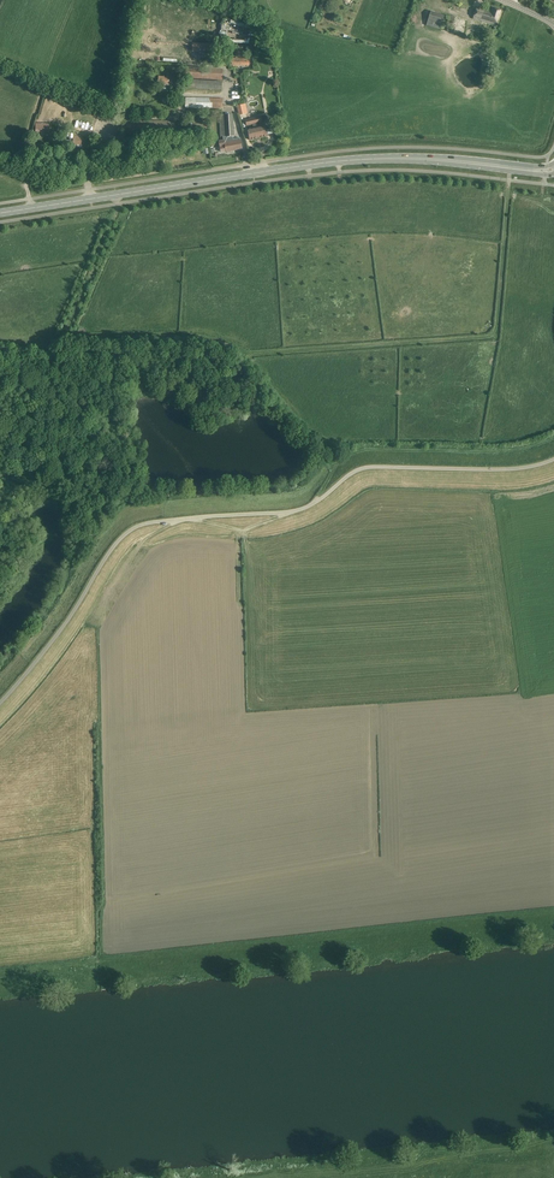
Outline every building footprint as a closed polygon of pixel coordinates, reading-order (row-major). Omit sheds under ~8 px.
[(483,8),(482,10),(476,8),(473,18),(495,26),(501,11),(492,8),(491,11),(483,8)] [(430,11),(426,25),(440,30),(444,16),(430,11)] [(450,15),(447,22),(453,24),(456,17),(450,15)] [(211,51),(211,43),(198,43),(198,52),(207,52),(207,51),(211,51)] [(185,78),(222,80),(223,69),(186,66),(185,78)] [(207,108),(207,107),(222,108),(222,99),(186,98),(186,108),(207,108)] [(248,114),(245,103),(236,105),(239,116),(248,114)] [(223,137),(224,140),(219,141),(220,147),(225,146),(226,152),(227,151),(227,152),(228,153),(233,152),(234,151),(234,150),(242,149),(240,138),(233,139),(233,137),(234,137),(233,114),(219,115),(220,138),(223,137)] [(268,136),(266,125),(258,127),(257,123),(262,122),(261,116),(245,120),(246,126),(252,124),(253,128),(248,129),(250,140),(268,136)] [(36,132),(40,132),(49,132),(49,123),(36,123),(36,132)] [(182,123),(182,133),(207,133),(207,124),(182,123)] [(73,138),(70,138),(70,144),(73,144),(73,145),(82,145),(82,144),(84,144),(84,141),(82,141),(82,136),(73,136),(73,138)]
